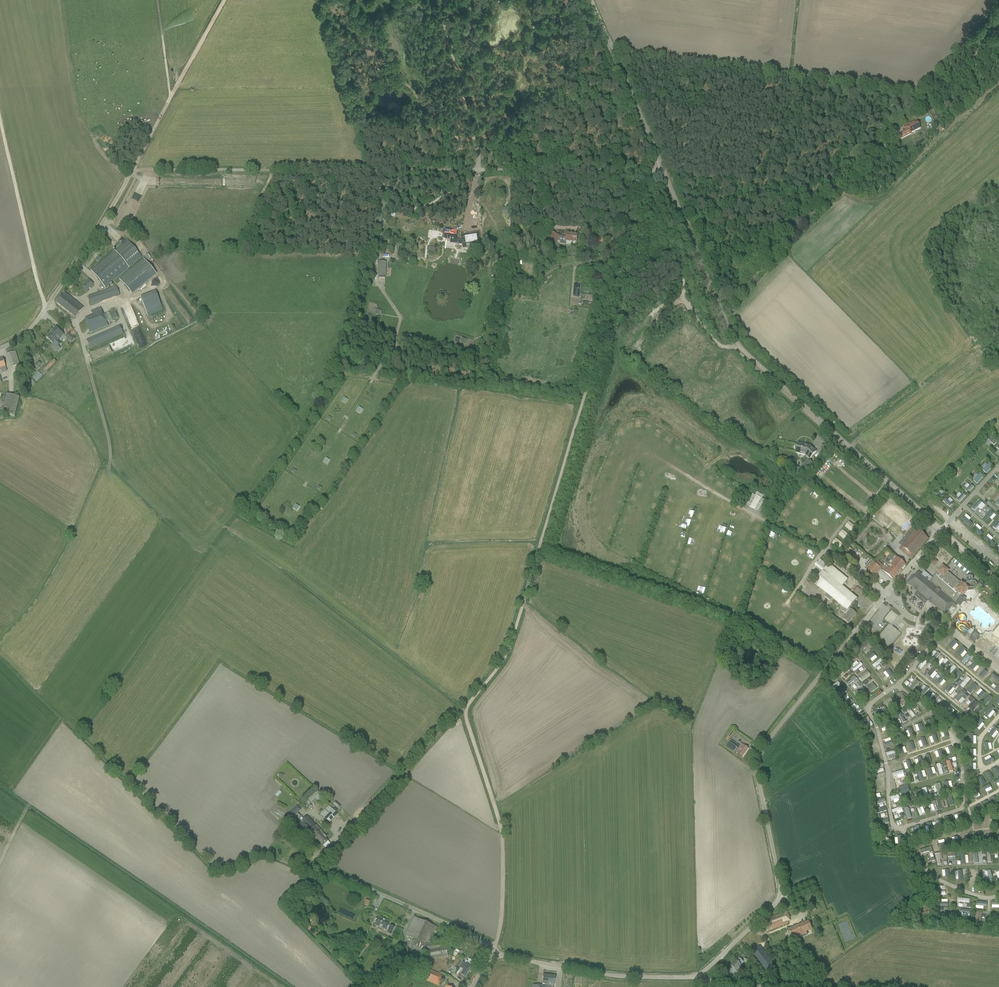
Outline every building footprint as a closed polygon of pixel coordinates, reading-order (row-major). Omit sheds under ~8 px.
[(908,129),(898,134),(901,139),(911,134),(910,133),(920,128),(916,121),(908,125),(907,126),(908,129)] [(381,199),(374,227),(380,229),(386,200),(381,199)] [(444,239),(444,240),(450,241),(455,241),(455,244),(463,245),(472,244),(472,247),(480,245),(478,233),(461,236),(462,240),(456,239),(457,233),(456,233),(453,232),(445,231),(445,232),(444,239)] [(560,236),(550,232),(546,242),(553,244),(553,243),(559,245),(559,244),(565,245),(565,242),(576,243),(577,235),(565,234),(565,237),(559,237),(560,236)] [(91,271),(94,275),(101,284),(103,286),(105,288),(142,257),(128,241),(91,271)] [(144,259),(119,280),(132,295),(156,275),(144,259)] [(377,277),(378,277),(378,278),(385,278),(385,277),(386,277),(386,262),(378,262),(377,277)] [(81,287),(85,290),(86,292),(93,284),(88,279),(81,287)] [(578,294),(576,294),(577,284),(569,284),(569,297),(578,298),(578,294)] [(119,295),(116,287),(88,296),(91,305),(119,295)] [(140,297),(147,316),(163,310),(155,291),(140,297)] [(57,303),(61,306),(75,318),(83,308),(76,303),(68,297),(64,294),(57,303)] [(93,316),(84,319),(90,333),(108,326),(106,322),(112,320),(109,312),(103,315),(100,307),(91,311),(93,316)] [(123,334),(119,326),(87,340),(90,348),(123,334)] [(50,334),(46,338),(50,341),(53,345),(52,346),(55,349),(58,347),(60,344),(58,342),(57,341),(63,335),(60,331),(56,328),(50,334)] [(144,344),(138,330),(131,333),(137,347),(144,344)] [(68,333),(65,337),(71,343),(75,339),(68,333)] [(7,354),(9,359),(11,366),(19,364),(15,352),(7,354)] [(15,417),(19,398),(6,394),(5,400),(0,398),(0,407),(3,408),(2,414),(15,417)] [(798,443),(797,446),(796,446),(795,447),(795,448),(795,449),(795,450),(796,450),(796,453),(805,455),(809,459),(816,452),(812,448),(811,449),(809,447),(803,446),(803,445),(798,443)] [(813,463),(808,459),(802,466),(807,470),(813,463)] [(987,463),(984,465),(982,463),(979,466),(982,468),(979,471),(982,474),(990,467),(987,463)] [(973,475),(969,481),(974,485),(981,476),(977,473),(975,476),(973,475)] [(797,490),(802,495),(808,488),(803,483),(797,490)] [(967,484),(961,491),(964,494),(970,487),(967,484)] [(752,494),(746,505),(750,507),(755,509),(755,510),(758,512),(764,501),(762,499),(763,496),(757,492),(755,495),(752,494)] [(956,503),(962,496),(959,493),(953,500),(956,503)] [(817,506),(822,501),(820,499),(819,497),(814,503),(817,506)] [(942,498),(939,501),(946,507),(949,504),(942,498)] [(790,509),(793,505),(786,501),(783,504),(790,509)] [(895,508),(888,515),(900,527),(907,520),(895,508)] [(780,509),(777,514),(783,518),(787,513),(780,509)] [(964,517),(961,520),(969,527),(972,524),(969,521),(964,517)] [(845,521),(841,526),(849,532),(853,526),(845,521)] [(913,556),(928,539),(913,526),(904,536),(905,537),(899,544),(902,547),(899,549),(905,554),(907,552),(913,556)] [(975,527),(972,530),(980,537),(983,534),(980,531),(975,527)] [(839,529),(835,535),(843,541),(847,536),(839,529)] [(802,538),(808,542),(812,535),(807,531),(802,538)] [(781,544),(784,537),(779,535),(776,541),(781,544)] [(817,536),(812,544),(817,547),(822,539),(817,536)] [(833,537),(829,542),(836,549),(840,544),(833,537)] [(986,537),(983,540),(991,547),(994,544),(991,541),(986,537)] [(770,543),(763,541),(761,546),(768,549),(770,543)] [(806,549),(803,556),(807,559),(811,551),(806,549)] [(895,556),(888,563),(899,572),(905,565),(895,556)] [(813,569),(820,574),(827,565),(820,560),(813,569)] [(873,563),(867,570),(874,577),(881,569),(873,563)] [(899,572),(888,563),(882,570),(892,579),(899,572)] [(857,599),(842,586),(847,580),(845,578),(842,575),(829,564),(813,583),(844,608),(847,611),(849,608),(857,599)] [(913,577),(909,582),(909,585),(912,587),(912,586),(929,600),(928,601),(930,603),(931,602),(937,606),(936,607),(941,611),(942,610),(944,612),(943,613),(945,615),(952,606),(954,608),(957,604),(959,606),(965,598),(962,596),(968,589),(961,583),(961,584),(947,572),(948,571),(942,566),(932,579),(925,572),(922,575),(918,572),(914,577),(913,577)] [(780,587),(777,594),(783,597),(786,589),(780,587)] [(795,606),(798,601),(792,596),(788,601),(795,606)] [(798,608),(802,610),(806,603),(802,601),(798,608)] [(804,612),(808,615),(812,610),(808,607),(804,612)] [(846,615),(843,619),(844,620),(848,623),(856,614),(849,608),(847,611),(844,608),(841,611),(846,615)] [(823,616),(817,612),(813,619),(819,623),(823,616)] [(783,622),(789,626),(792,622),(787,618),(783,622)] [(990,625),(993,627),(998,621),(996,618),(990,625)] [(930,656),(935,660),(939,656),(934,652),(930,656)] [(969,670),(974,664),(972,661),(966,667),(969,670)] [(848,685),(850,688),(857,684),(852,676),(843,681),(846,687),(848,685)] [(926,697),(930,693),(923,686),(919,690),(926,697)] [(903,700),(898,692),(894,694),(899,702),(903,700)] [(990,715),(993,711),(987,706),(984,709),(990,715)] [(906,720),(904,715),(902,712),(895,715),(899,723),(906,720)] [(977,718),(974,721),(980,727),(983,724),(977,718)] [(730,741),(726,746),(742,757),(748,748),(741,743),(740,744),(741,745),(739,748),(730,741)] [(990,757),(995,755),(991,748),(986,750),(990,757)] [(965,753),(967,759),(975,757),(973,751),(965,753)] [(876,783),(877,786),(880,785),(879,782),(881,781),(880,778),(871,780),(872,786),(875,785),(875,783),(876,783)] [(895,787),(896,794),(905,793),(904,786),(895,787)] [(307,800),(317,798),(315,791),(305,794),(307,800)] [(989,806),(994,803),(990,796),(985,799),(989,806)] [(980,811),(985,809),(982,802),(977,805),(980,811)] [(919,805),(913,807),(916,816),(922,814),(919,805)] [(338,815),(328,806),(320,814),(329,823),(338,815)] [(907,806),(900,808),(904,819),(911,817),(907,806)] [(294,828),(299,834),(303,837),(310,831),(316,826),(307,816),(294,828)] [(983,821),(987,819),(985,816),(981,818),(982,821),(979,823),(980,827),(985,825),(983,821)] [(920,824),(911,826),(913,833),(923,831),(923,830),(932,828),(931,823),(928,824),(928,822),(920,824)] [(328,841),(322,834),(320,832),(321,831),(318,827),(316,826),(310,831),(314,836),(314,837),(316,839),(317,839),(323,845),(328,841)] [(965,830),(949,836),(950,840),(966,835),(965,830)] [(764,920),(768,931),(788,924),(786,919),(789,918),(787,912),(764,920)] [(374,925),(386,930),(387,929),(388,929),(387,931),(386,934),(390,935),(394,927),(390,925),(390,926),(388,926),(389,922),(378,917),(377,919),(376,919),(375,919),(374,921),(374,922),(375,923),(374,925)] [(414,917),(412,922),(406,935),(414,939),(411,946),(413,947),(409,956),(420,961),(424,952),(427,953),(428,960),(448,957),(446,947),(442,947),(441,942),(433,944),(433,942),(430,942),(433,935),(435,936),(438,928),(414,917)] [(788,930),(790,934),(793,942),(798,940),(797,938),(807,934),(806,931),(812,929),(808,921),(788,930)] [(834,925),(841,942),(849,939),(842,922),(834,925)] [(766,972),(774,966),(759,946),(751,952),(766,972)] [(456,959),(452,965),(454,967),(458,960),(459,959),(461,961),(463,957),(458,954),(456,959)] [(731,966),(733,968),(730,971),(733,974),(736,971),(736,970),(737,969),(740,972),(743,969),(740,966),(741,965),(743,962),(740,959),(737,961),(731,966)] [(463,962),(460,966),(460,967),(463,969),(460,974),(464,976),(470,967),(469,966),(470,963),(466,961),(464,963),(463,962)] [(420,978),(438,986),(443,976),(425,968),(420,978)] [(546,986),(547,986),(548,986),(548,985),(548,983),(547,983),(548,980),(547,980),(548,976),(543,975),(542,986),(533,985),(532,986),(546,986)] [(546,986),(554,986),(555,976),(548,976),(547,980),(548,980),(547,983),(548,983),(548,985),(548,986),(547,986),(546,986)]
